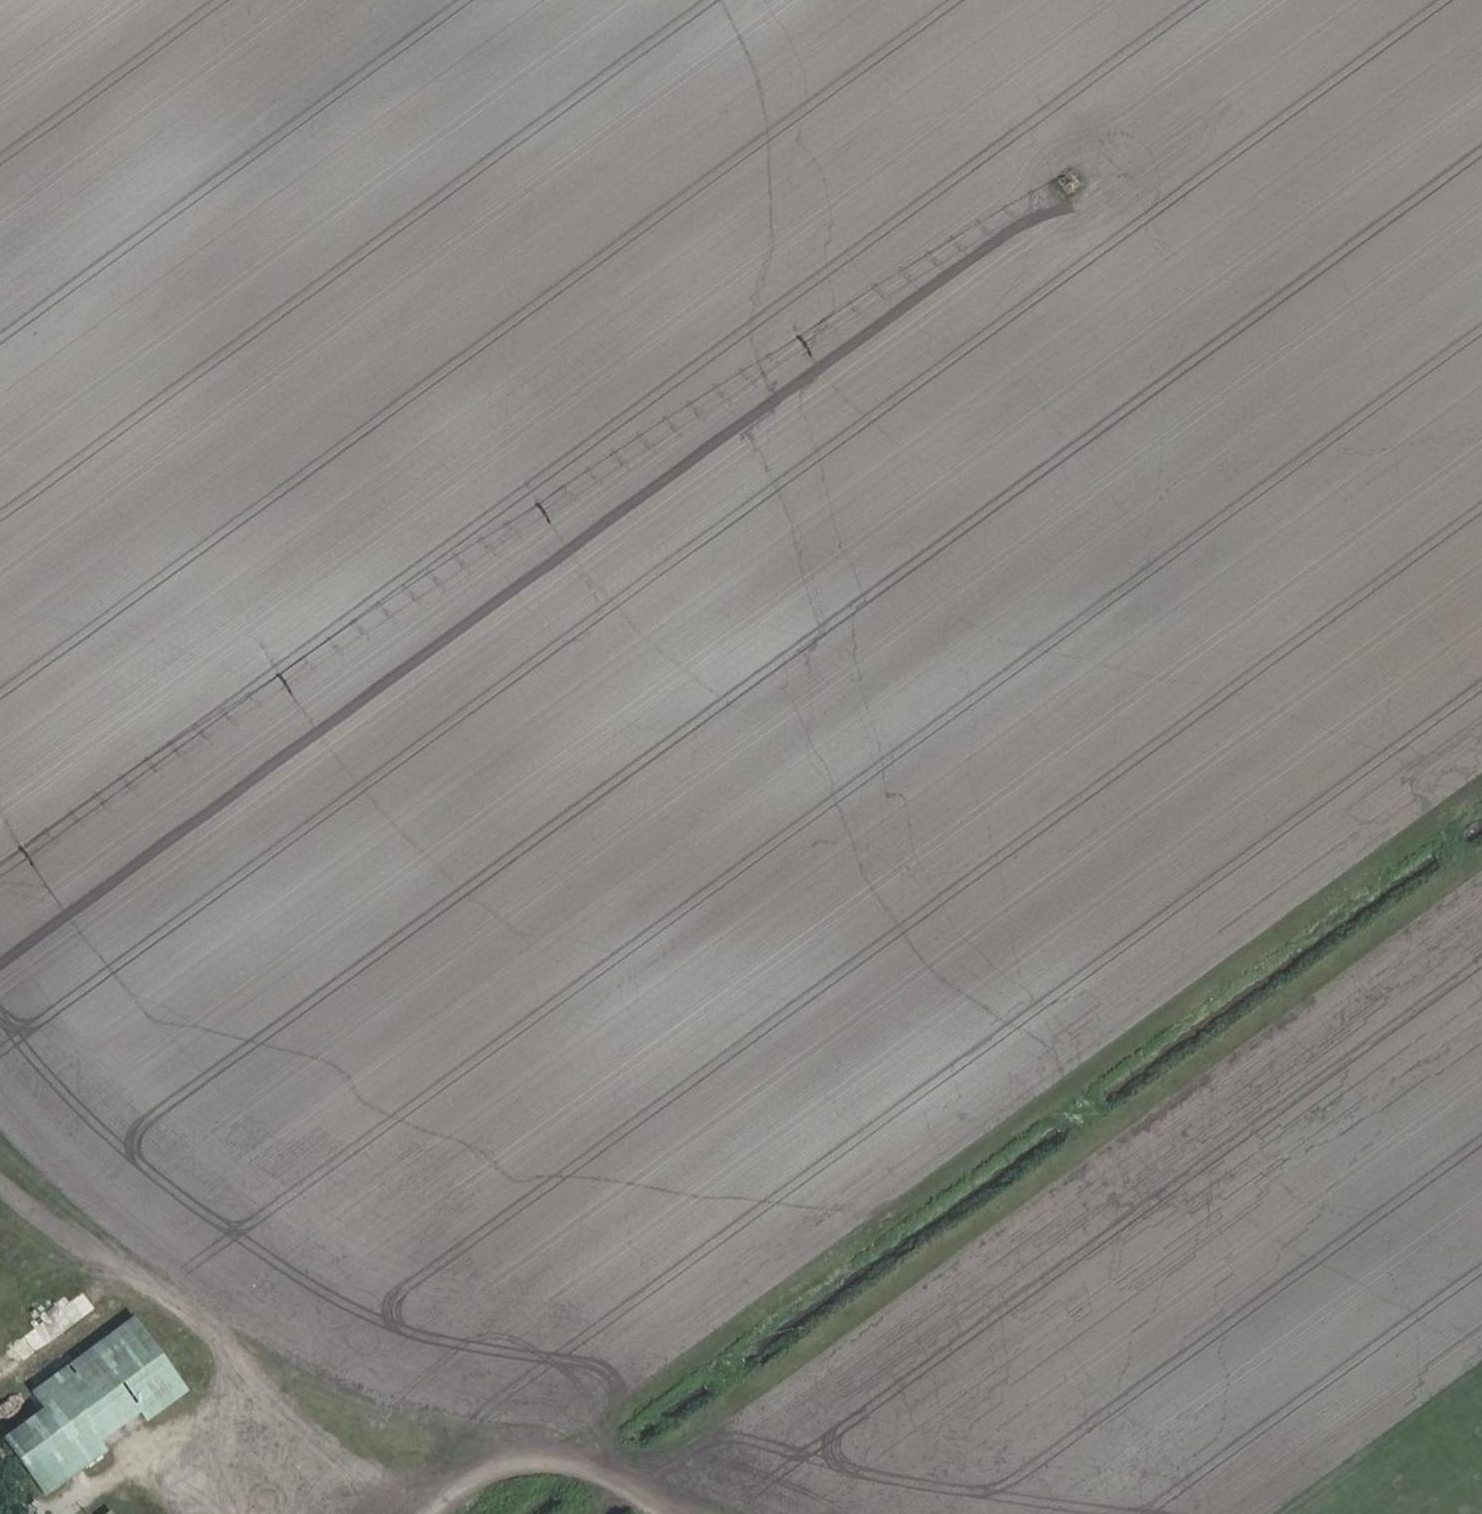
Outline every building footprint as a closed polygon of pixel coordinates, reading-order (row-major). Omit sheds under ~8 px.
[(24,1402),(33,1417),(15,1429),(58,1488),(176,1401),(124,1330),(24,1402)] [(15,1429),(0,1441),(0,1470),(27,1509),(58,1488),(15,1429)]
